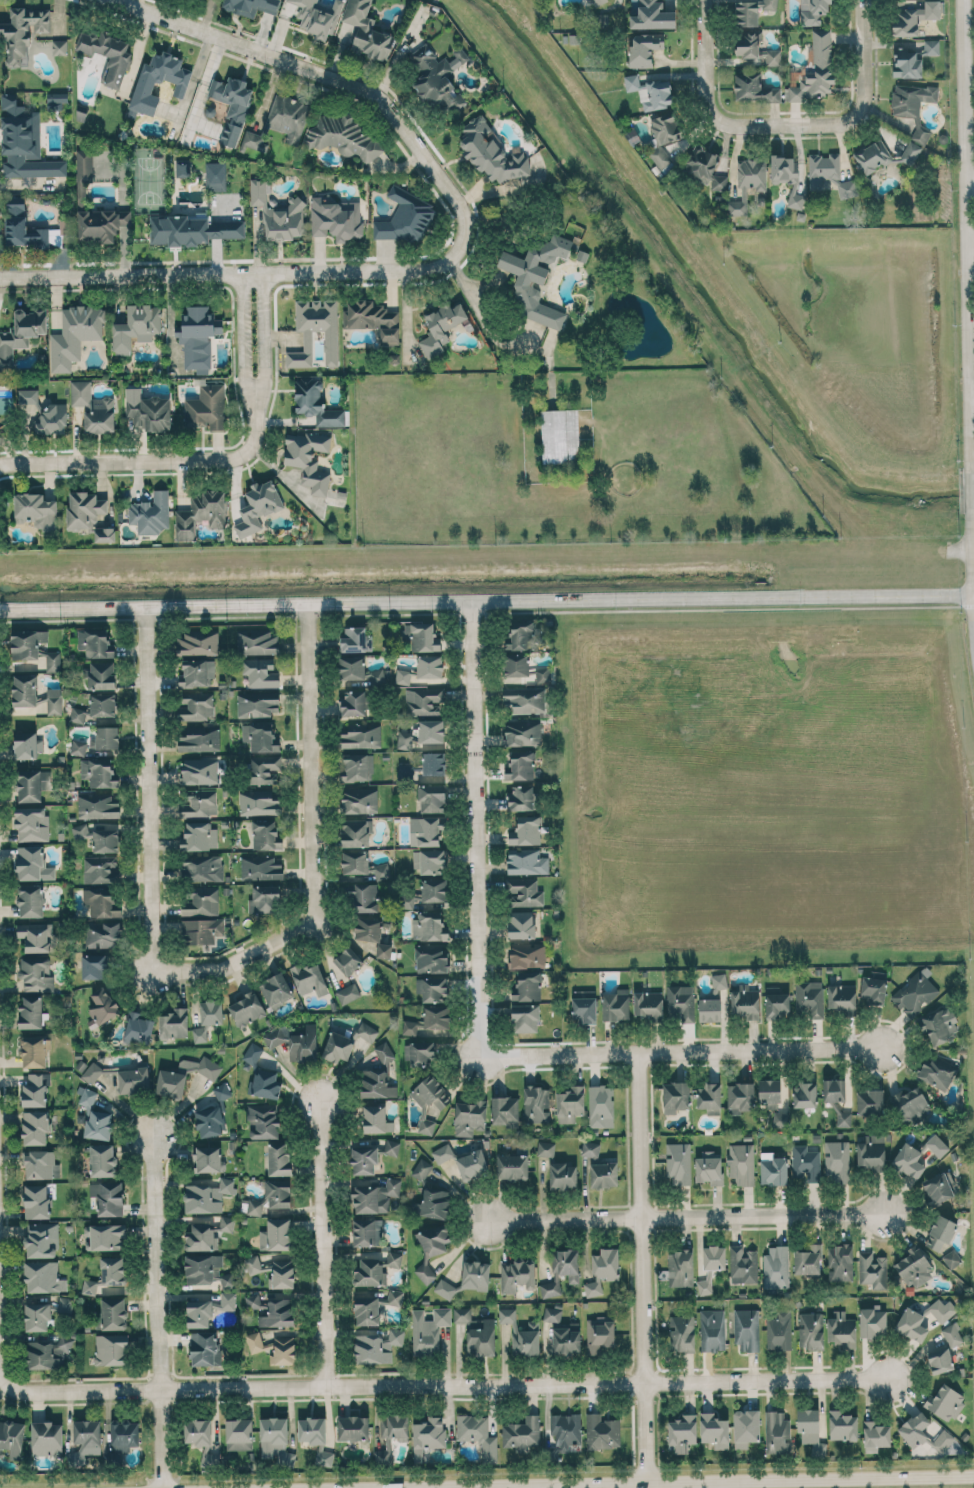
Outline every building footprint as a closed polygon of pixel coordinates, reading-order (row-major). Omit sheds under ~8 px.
[(254,18),(257,9),(276,15),(281,0),(225,0),(222,8),(254,18)] [(301,6),(297,16),(302,18),(298,28),(328,39),(342,0),(334,0),(331,7),(317,2),(318,0),(286,0),(285,1),(301,6)] [(358,25),(352,51),(387,61),(394,35),(372,29),(375,18),(367,16),(372,0),(348,0),(342,21),(358,25)] [(675,11),(660,11),(660,0),(638,0),(638,15),(629,15),(629,28),(676,28),(675,11)] [(763,0),(736,1),(737,26),(758,25),(758,9),(778,8),(777,0),(763,0)] [(801,25),(821,25),(821,12),(831,12),(831,0),(801,0),(801,25)] [(940,0),(933,0),(924,0),(924,7),(901,7),(901,18),(891,18),(891,36),(919,36),(919,19),(940,19),(940,0)] [(50,7),(10,8),(10,22),(0,23),(0,39),(6,39),(7,66),(28,66),(27,32),(50,31),(50,7)] [(352,46),(357,26),(341,22),(336,41),(352,46)] [(812,29),(814,71),(805,72),(805,78),(799,79),(799,85),(787,86),(788,99),(831,97),(830,84),(834,83),(831,29),(812,29)] [(120,90),(131,53),(127,51),(130,41),(100,32),(99,36),(81,30),(74,51),(92,56),(94,52),(111,57),(103,84),(120,90)] [(780,65),(781,49),(761,49),(761,30),(735,30),(735,57),(762,57),(762,65),(780,65)] [(630,67),(652,67),(652,48),(664,49),(664,34),(630,33),(630,67)] [(939,54),(939,39),(924,40),(924,55),(939,54)] [(67,40),(52,40),(52,55),(67,55),(67,40)] [(446,73),(469,59),(462,49),(440,63),(427,43),(410,54),(423,75),(411,83),(428,109),(438,102),(447,115),(465,104),(446,73)] [(922,77),(922,58),(915,58),(915,48),(893,48),(893,77),(922,77)] [(155,116),(161,97),(152,94),(156,79),(175,85),(172,95),(183,99),(192,69),(181,66),(184,57),(161,50),(160,55),(153,53),(150,64),(143,62),(129,108),(155,116)] [(734,73),(735,101),(780,101),(780,87),(761,87),(761,72),(734,73)] [(624,76),(626,91),(639,89),(642,111),(674,106),(670,79),(639,84),(638,73),(624,76)] [(235,147),(253,90),(245,88),(247,81),(229,75),(226,83),(213,79),(207,96),(230,103),(226,117),(228,118),(220,143),(235,147)] [(915,117),(913,140),(928,141),(929,127),(919,126),(921,100),(937,102),(938,87),(893,83),(891,115),(915,117)] [(67,176),(67,160),(41,160),(41,111),(25,111),(25,105),(17,105),(17,93),(1,93),(1,109),(3,109),(4,176),(67,176)] [(66,93),(47,93),(47,108),(66,109),(66,93)] [(311,104),(275,93),(265,126),(287,133),(284,142),(297,146),(311,104)] [(384,149),(351,115),(348,118),(336,106),(302,140),(311,149),(315,145),(321,151),(330,142),(347,160),(356,151),(368,164),(384,149)] [(660,144),(675,140),(683,134),(681,128),(675,120),(673,112),(650,118),(653,132),(654,134),(657,146),(648,153),(661,170),(673,161),(660,144)] [(531,175),(528,157),(521,151),(513,153),(509,156),(491,138),(478,141),(489,129),(487,120),(482,114),(474,116),(462,127),(468,133),(461,141),(463,154),(481,171),(484,171),(495,181),(531,175)] [(263,134),(245,131),(242,146),(266,151),(268,143),(261,142),(263,134)] [(853,153),(865,175),(893,159),(881,137),(853,153)] [(912,166),(923,147),(909,140),(899,159),(912,166)] [(719,154),(692,147),(684,176),(710,183),(709,188),(723,192),(727,177),(714,174),(719,154)] [(77,181),(92,181),(91,149),(76,150),(77,181)] [(840,152),(828,152),(828,154),(808,154),(809,188),(823,188),(823,178),(840,177),(840,152)] [(804,207),(803,194),(798,194),(797,155),(770,156),(771,183),(789,183),(789,208),(804,207)] [(747,215),(747,189),(766,189),(765,158),(735,159),(736,200),(728,200),(728,215),(747,215)] [(176,177),(190,176),(189,159),(175,160),(176,177)] [(226,173),(206,174),(207,191),(226,191),(226,173)] [(265,239),(303,238),(303,197),(287,198),(287,206),(267,206),(267,192),(270,192),(270,179),(250,179),(251,205),(264,205),(265,239)] [(840,199),(858,195),(854,179),(836,183),(840,199)] [(373,239),(423,239),(434,212),(433,204),(427,204),(417,200),(417,193),(396,184),(392,184),(386,197),(399,202),(391,221),(373,221),(373,239)] [(311,236),(328,236),(328,234),(336,234),(336,240),(361,240),(361,202),(341,202),(324,203),(324,196),(311,196),(311,236)] [(78,211),(79,242),(117,241),(116,225),(131,224),(131,209),(78,211)] [(245,237),(245,220),(210,221),(210,218),(188,219),(187,215),(149,215),(150,245),(209,244),(209,238),(245,237)] [(520,315),(561,330),(567,312),(540,303),(539,289),(536,282),(543,285),(549,269),(539,266),(538,260),(544,259),(553,263),(556,255),(567,259),(573,240),(553,233),(549,243),(530,245),(525,258),(502,250),(496,266),(517,274),(516,277),(520,315)] [(313,366),(312,331),(324,331),(324,366),(338,366),(337,299),(322,299),(311,300),(312,300),(295,300),(295,331),(303,331),(303,351),(285,351),(286,367),(313,366)] [(380,328),(380,345),(399,345),(399,311),(386,311),(386,304),(374,304),(374,299),(348,299),(348,309),(343,309),(343,328),(380,328)] [(468,318),(461,302),(451,307),(448,300),(438,304),(440,308),(424,316),(432,333),(418,339),(427,358),(445,350),(441,343),(449,340),(444,330),(468,318)] [(113,322),(113,355),(131,354),(131,340),(152,340),(152,334),(162,334),(162,305),(127,305),(127,322),(113,322)] [(210,334),(223,334),(222,316),(209,316),(209,305),(187,306),(187,315),(182,315),(182,327),(176,327),(177,343),(183,343),(184,368),(196,368),(196,374),(211,374),(210,334)] [(80,340),(103,339),(103,306),(62,307),(62,333),(50,334),(51,372),(72,371),(71,360),(81,360),(80,340)] [(13,369),(13,348),(28,347),(28,335),(47,335),(46,310),(24,311),(24,308),(14,308),(15,330),(0,330),(0,369),(13,369)] [(316,426),(349,425),(349,409),(322,409),(322,377),(295,378),(295,414),(316,414),(316,426)] [(70,381),(71,407),(84,407),(85,433),(114,432),(114,397),(91,398),(91,380),(70,381)] [(225,384),(199,384),(199,399),(185,398),(184,428),(225,429),(225,384)] [(171,430),(170,397),(142,397),(141,387),(126,387),(126,431),(171,430)] [(66,404),(39,404),(39,389),(20,389),(20,405),(34,405),(34,414),(29,414),(29,423),(26,423),(26,428),(33,428),(33,434),(66,434),(66,404)] [(541,410),(542,463),(579,462),(578,409),(541,410)] [(331,437),(288,431),(283,464),(303,467),(300,484),(311,486),(310,494),(327,497),(330,472),(317,470),(319,460),(311,459),(313,450),(329,452),(331,437)] [(262,529),(258,517),(284,507),(272,478),(244,490),(249,504),(238,508),(243,520),(233,524),(238,538),(262,529)] [(160,534),(160,527),(169,527),(168,489),(152,489),(152,501),(129,501),(129,524),(137,524),(138,534),(160,534)] [(68,529),(96,528),(95,513),(108,513),(108,499),(97,499),(97,491),(67,492),(68,529)] [(225,528),(225,492),(190,492),(190,509),(175,509),(175,541),(195,540),(195,520),(209,520),(209,528),(225,528)] [(57,500),(44,500),(44,493),(13,493),(14,521),(35,521),(35,530),(57,530),(57,500)] [(115,527),(94,527),(95,542),(115,541),(115,527)] [(511,620),(510,649),(538,649),(538,627),(534,627),(534,620),(511,620)] [(437,622),(402,623),(402,638),(411,638),(411,651),(438,650),(437,622)] [(366,627),(345,627),(345,638),(341,638),(341,651),(372,651),(372,634),(366,634),(366,627)] [(115,657),(115,650),(108,650),(108,628),(77,629),(78,649),(86,649),(86,657),(115,657)] [(48,630),(11,630),(10,660),(38,660),(38,647),(47,648),(48,630)] [(184,639),(176,639),(176,653),(218,654),(219,631),(184,630),(184,639)] [(279,654),(279,637),(271,637),(270,630),(237,630),(237,654),(279,654)] [(60,671),(60,651),(46,651),(46,671),(60,671)] [(504,677),(534,676),(534,683),(551,683),(550,668),(529,668),(528,653),(504,653),(504,677)] [(338,657),(339,679),(360,679),(360,686),(384,685),(384,669),(365,669),(365,656),(338,657)] [(418,678),(443,677),(443,656),(418,657),(418,678)] [(214,677),(215,660),(183,659),(182,675),(179,675),(179,686),(210,686),(210,677),(214,677)] [(273,659),(243,659),(244,673),(249,673),(249,687),(279,687),(279,670),(274,670),(273,659)] [(115,689),(115,661),(89,661),(89,689),(115,689)] [(411,671),(396,670),(395,683),(410,684),(411,671)] [(37,707),(37,674),(13,674),(12,706),(37,707)] [(439,714),(438,701),(445,701),(444,687),(406,688),(407,715),(439,714)] [(545,687),(503,688),(503,705),(512,705),(512,713),(546,712),(545,687)] [(47,714),(61,714),(61,688),(47,688),(47,714)] [(366,715),(366,690),(341,690),(341,715),(366,715)] [(115,716),(116,693),(92,692),(91,716),(115,716)] [(214,719),(213,692),(182,692),(182,705),(176,705),(176,720),(214,719)] [(237,693),(237,716),(279,715),(279,692),(237,693)] [(72,706),(69,721),(85,723),(88,709),(72,706)] [(444,742),(445,720),(419,720),(419,742),(444,742)] [(505,745),(541,744),(540,720),(504,721),(505,745)] [(280,751),(280,744),(274,744),(274,722),(242,723),(242,741),(250,741),(250,752),(280,751)] [(381,747),(381,723),(348,724),(348,732),(339,732),(339,748),(381,747)] [(97,727),(97,737),(89,737),(90,749),(119,748),(118,726),(97,727)] [(177,737),(178,752),(220,750),(219,726),(186,727),(187,737),(177,737)] [(37,731),(14,732),(14,759),(37,758),(37,731)] [(398,733),(397,748),(413,749),(413,733),(398,733)] [(85,755),(87,742),(72,740),(70,754),(85,755)] [(504,779),(533,780),(534,750),(512,750),(511,764),(504,764),(504,779)] [(372,754),(344,755),(344,775),(340,775),(340,781),(373,780),(372,754)] [(277,783),(277,770),(281,770),(281,755),(250,756),(250,784),(277,783)] [(182,758),(182,783),(217,784),(217,758),(182,758)] [(81,778),(89,778),(89,787),(119,787),(118,780),(112,780),(111,759),(80,759),(81,778)] [(41,769),(16,769),(16,802),(41,801),(41,769)] [(533,785),(509,786),(509,810),(538,809),(538,793),(533,793),(533,785)] [(445,812),(445,786),(419,786),(419,812),(445,812)] [(377,787),(342,788),(342,813),(377,812),(377,787)] [(216,789),(181,790),(182,816),(217,815),(216,789)] [(240,814),(281,813),(281,799),(272,799),(272,790),(239,791),(240,814)] [(78,818),(120,817),(119,797),(111,797),(110,792),(78,793),(78,818)] [(48,840),(48,805),(15,806),(16,841),(48,840)] [(508,831),(508,845),(541,844),(540,815),(516,816),(516,830),(508,831)] [(410,817),(411,846),(440,845),(440,828),(446,828),(446,816),(410,817)] [(277,839),(276,819),(252,820),(253,849),(283,849),(283,839),(277,839)] [(371,846),(370,819),(340,820),(341,847),(371,846)] [(210,821),(185,822),(185,836),(180,837),(180,850),(218,849),(217,828),(210,828),(210,821)] [(91,838),(89,823),(71,825),(73,841),(91,838)] [(94,852),(119,852),(119,829),(93,829),(94,852)] [(55,867),(43,867),(44,846),(17,846),(17,879),(55,880),(55,867)] [(507,874),(549,873),(548,856),(539,856),(539,848),(507,849),(507,874)] [(413,868),(420,868),(420,874),(440,874),(440,867),(445,867),(445,849),(413,849),(413,868)] [(369,874),(369,851),(343,850),(343,873),(369,874)] [(223,880),(222,855),(182,856),(183,882),(223,880)] [(241,879),(283,878),(283,860),(274,860),(274,855),(241,856),(241,879)] [(117,856),(83,856),(84,882),(118,882),(117,856)] [(369,866),(370,871),(374,870),(376,880),(391,877),(387,862),(369,866)] [(544,905),(543,890),(537,891),(537,877),(506,878),(506,892),(510,892),(510,906),(544,905)] [(448,901),(447,878),(421,879),(422,902),(448,901)] [(351,912),(378,911),(377,883),(350,884),(351,912)] [(43,917),(43,884),(17,885),(18,917),(43,917)] [(248,912),(279,913),(279,886),(253,885),(253,899),(249,899),(248,912)] [(218,887),(189,887),(189,902),(181,902),(181,914),(218,914),(218,887)] [(83,888),(83,904),(90,904),(90,917),(122,917),(122,906),(113,907),(113,888),(83,888)] [(421,899),(421,894),(402,893),(401,908),(413,908),(414,899),(421,899)] [(449,939),(449,931),(442,931),(441,911),(418,912),(418,918),(412,918),(413,940),(449,939)] [(534,938),(534,911),(508,912),(508,938),(534,938)] [(381,941),(382,918),(355,917),(354,940),(381,941)] [(224,918),(181,920),(182,944),(215,943),(215,935),(224,935),(224,918)] [(87,921),(86,946),(120,947),(121,922),(87,921)] [(25,952),(52,952),(51,923),(16,924),(16,937),(25,937),(25,952)] [(392,944),(377,942),(376,957),(391,959),(392,944)] [(448,971),(447,944),(415,945),(416,973),(448,971)] [(545,967),(545,944),(509,944),(509,967),(545,967)] [(349,976),(363,959),(347,946),(333,962),(349,976)] [(105,978),(105,953),(81,953),(82,979),(105,978)] [(54,976),(50,976),(49,956),(20,957),(20,977),(23,977),(23,991),(54,990),(54,976)] [(300,995),(315,989),(318,997),(330,992),(318,963),(298,971),(295,965),(289,967),(300,995)] [(927,977),(932,973),(925,965),(890,996),(909,1019),(940,992),(927,977)] [(270,1009),(295,997),(283,971),(258,982),(270,1009)] [(511,994),(511,1001),(541,1000),(540,971),(517,972),(517,994),(511,994)] [(728,988),(725,973),(711,975),(713,990),(728,988)] [(422,1002),(448,1001),(447,977),(416,977),(416,993),(422,993),(422,1002)] [(860,1003),(885,1003),(886,977),(861,977),(860,1003)] [(823,1016),(823,981),(795,981),(796,1017),(823,1016)] [(361,995),(355,982),(335,991),(341,1005),(361,995)] [(856,984),(827,985),(828,1012),(856,1012),(856,984)] [(90,993),(96,1005),(88,1009),(93,1018),(87,1022),(91,1029),(121,1012),(105,985),(90,993)] [(680,1022),(693,1022),(694,986),(667,985),(666,1014),(680,1014),(680,1022)] [(760,1019),(759,990),(748,990),(748,986),(729,986),(730,1015),(750,1014),(750,1019),(760,1019)] [(602,992),(602,1020),(629,1019),(629,988),(619,988),(619,992),(602,992)] [(240,995),(241,1000),(227,1005),(237,1028),(266,1016),(255,989),(240,995)] [(597,991),(572,990),(571,1021),(596,1021),(597,991)] [(663,992),(634,991),(633,1017),(662,1018),(663,992)] [(790,1018),(789,992),(765,992),(766,1018),(790,1018)] [(42,995),(19,996),(20,1028),(43,1028),(42,995)] [(698,1020),(721,1020),(721,998),(699,998),(698,1020)] [(200,1000),(200,1024),(222,1024),(222,1000),(200,1000)] [(449,1029),(450,1005),(426,1004),(425,1028),(449,1029)] [(538,1004),(511,1004),(512,1032),(539,1032),(538,1004)] [(957,1021),(950,1005),(920,1019),(934,1047),(959,1035),(954,1023),(957,1021)] [(173,1007),(173,1014),(159,1014),(160,1038),(188,1037),(188,1007),(173,1007)] [(122,1039),(148,1046),(155,1018),(129,1011),(122,1039)] [(417,1021),(403,1020),(402,1034),(416,1035),(417,1021)] [(355,1033),(371,1043),(379,1030),(363,1021),(355,1033)] [(316,1058),(317,1024),(303,1023),(303,1031),(294,1034),(292,1034),(288,1025),(285,1025),(262,1035),(268,1049),(284,1042),(290,1042),(289,1061),(309,1061),(316,1058)] [(208,1041),(206,1025),(192,1027),(193,1043),(208,1041)] [(349,1060),(355,1038),(329,1032),(322,1058),(339,1062),(340,1058),(349,1060)] [(45,1035),(21,1035),(21,1068),(46,1067),(45,1035)] [(407,1066),(428,1066),(427,1056),(435,1055),(434,1041),(406,1042),(407,1066)] [(279,1099),(281,1084),(275,1083),(277,1070),(258,1067),(261,1045),(247,1043),(244,1063),(254,1065),(249,1094),(279,1099)] [(397,1097),(397,1086),(390,1086),(390,1043),(377,1043),(378,1068),(362,1068),(362,1097),(397,1097)] [(947,1090),(958,1064),(936,1054),(934,1060),(925,1057),(916,1078),(947,1090)] [(223,1066),(203,1055),(198,1064),(183,1056),(177,1068),(188,1074),(191,1068),(215,1081),(223,1066)] [(149,1092),(148,1068),(118,1069),(119,1093),(149,1092)] [(183,1098),(187,1073),(159,1069),(155,1093),(183,1098)] [(46,1106),(46,1083),(50,1083),(50,1072),(27,1073),(28,1082),(22,1082),(22,1106),(46,1106)] [(432,1135),(436,1121),(424,1118),(428,1104),(444,1108),(450,1084),(420,1076),(413,1103),(424,1105),(417,1131),(432,1135)] [(780,1108),(779,1079),(759,1080),(759,1109),(780,1108)] [(847,1101),(846,1079),(823,1079),(823,1101),(847,1101)] [(676,1113),(676,1109),(690,1109),(689,1081),(662,1082),(663,1114),(676,1113)] [(218,1101),(232,1095),(226,1082),(212,1088),(218,1101)] [(696,1087),(697,1108),(706,1108),(706,1114),(721,1114),(720,1082),(704,1083),(704,1087),(696,1087)] [(754,1082),(726,1083),(728,1114),(742,1114),(741,1110),(755,1110),(754,1082)] [(817,1083),(793,1083),(793,1107),(817,1106),(817,1083)] [(890,1098),(904,1125),(932,1111),(918,1084),(890,1098)] [(575,1122),(575,1114),(585,1114),(584,1085),(568,1085),(569,1092),(556,1093),(556,1123),(575,1122)] [(588,1085),(589,1127),(613,1127),(613,1085),(588,1085)] [(75,1102),(91,1109),(98,1092),(82,1086),(75,1102)] [(524,1086),(523,1121),(549,1122),(550,1087),(524,1086)] [(856,1090),(857,1114),(884,1114),(883,1090),(856,1090)] [(518,1096),(491,1097),(492,1125),(519,1125),(518,1096)] [(485,1130),(487,1100),(477,1099),(477,1103),(456,1102),(454,1136),(473,1136),(473,1129),(485,1130)] [(278,1138),(279,1106),(248,1105),(248,1137),(278,1138)] [(363,1132),(394,1132),(394,1121),(386,1121),(386,1105),(363,1105),(363,1132)] [(220,1124),(224,1123),(220,1106),(193,1111),(199,1138),(222,1134),(220,1124)] [(85,1137),(110,1140),(113,1112),(88,1109),(85,1137)] [(49,1111),(23,1111),(23,1145),(46,1144),(46,1132),(50,1132),(49,1111)] [(850,1127),(851,1113),(837,1112),(836,1126),(850,1127)] [(777,1127),(787,1127),(786,1117),(777,1118),(777,1127)] [(950,1147),(934,1133),(924,1143),(939,1158),(950,1147)] [(872,1171),(885,1171),(884,1134),(867,1134),(867,1142),(856,1142),(857,1165),(872,1164),(872,1171)] [(386,1154),(399,1155),(400,1141),(387,1139),(386,1154)] [(600,1142),(582,1141),(582,1155),(599,1156),(600,1142)] [(849,1141),(824,1141),(825,1182),(849,1181),(849,1141)] [(922,1152),(905,1141),(891,1164),(917,1180),(926,1166),(917,1160),(922,1152)] [(268,1143),(268,1175),(291,1175),(290,1142),(268,1143)] [(438,1164),(455,1155),(448,1142),(431,1152),(438,1164)] [(667,1184),(691,1184),(691,1143),(667,1143),(667,1184)] [(754,1185),(753,1143),(727,1144),(728,1177),(736,1177),(736,1186),(754,1185)] [(115,1144),(90,1144),(90,1176),(116,1176),(115,1144)] [(820,1151),(807,1150),(807,1144),(792,1144),(792,1180),(820,1181),(820,1151)] [(221,1146),(194,1146),(194,1161),(197,1161),(197,1171),(225,1172),(226,1161),(221,1161),(221,1146)] [(352,1175),(374,1174),(374,1164),(378,1164),(378,1147),(352,1147),(352,1175)] [(489,1173),(482,1149),(456,1157),(463,1180),(489,1173)] [(55,1150),(24,1150),(24,1179),(60,1178),(60,1163),(55,1163),(55,1150)] [(695,1153),(695,1181),(710,1181),(710,1185),(723,1185),(722,1152),(695,1153)] [(787,1157),(773,1157),(773,1152),(760,1152),(760,1185),(788,1184),(787,1157)] [(528,1155),(497,1154),(497,1179),(528,1179),(528,1155)] [(448,1220),(451,1191),(445,1190),(426,1180),(426,1177),(433,1164),(420,1157),(411,1175),(424,1182),(422,1204),(415,1203),(414,1215),(428,1217),(429,1217),(448,1220)] [(577,1188),(577,1162),(550,1163),(550,1189),(577,1188)] [(590,1187),(618,1187),(617,1162),(589,1163),(590,1187)] [(185,1213),(222,1212),(222,1194),(234,1193),(234,1177),(217,1177),(217,1179),(184,1179),(185,1213)] [(389,1212),(389,1196),(400,1196),(400,1178),(386,1178),(386,1184),(353,1185),(353,1213),(389,1212)] [(291,1180),(264,1180),(264,1200),(247,1200),(247,1215),(262,1215),(262,1207),(291,1207),(291,1180)] [(123,1216),(122,1181),(89,1182),(90,1196),(97,1196),(97,1216),(123,1216)] [(50,1218),(49,1184),(24,1185),(25,1218),(50,1218)] [(939,1251),(943,1241),(949,1244),(958,1222),(937,1214),(924,1245),(939,1251)] [(234,1218),(221,1216),(219,1230),(233,1232),(234,1218)] [(267,1218),(267,1230),(259,1230),(259,1250),(291,1250),(291,1218),(267,1218)] [(352,1219),(353,1246),(382,1246),(381,1218),(352,1219)] [(27,1257),(58,1256),(57,1223),(26,1223),(27,1257)] [(185,1250),(216,1250),(215,1223),(191,1223),(191,1232),(184,1232),(185,1250)] [(125,1224),(84,1225),(85,1250),(122,1249),(122,1238),(126,1238),(125,1224)] [(414,1232),(418,1245),(421,1244),(427,1263),(417,1266),(422,1283),(434,1280),(427,1256),(447,1251),(445,1243),(451,1242),(446,1224),(414,1232)] [(794,1274),(822,1273),(821,1243),(810,1243),(811,1251),(794,1251),(794,1274)] [(757,1249),(745,1250),(745,1244),(729,1245),(730,1283),(757,1282),(757,1249)] [(698,1294),(712,1294),(711,1270),(726,1269),(725,1245),(703,1246),(703,1258),(697,1258),(698,1294)] [(763,1254),(764,1288),(789,1288),(788,1245),(768,1246),(768,1254),(763,1254)] [(852,1280),(853,1246),(828,1246),(828,1280),(852,1280)] [(619,1248),(600,1248),(600,1254),(593,1254),(592,1282),(585,1282),(584,1295),(601,1296),(602,1279),(618,1279),(619,1248)] [(893,1264),(913,1290),(936,1273),(917,1248),(914,1251),(912,1249),(893,1264)] [(942,1257),(950,1269),(962,1260),(953,1248),(942,1257)] [(579,1283),(578,1249),(552,1249),(553,1281),(539,1281),(540,1296),(560,1296),(560,1274),(568,1274),(568,1283),(579,1283)] [(386,1266),(402,1267),(403,1251),(387,1250),(386,1266)] [(668,1286),(692,1286),(693,1251),(669,1250),(668,1286)] [(859,1283),(872,1283),(872,1289),(887,1289),(887,1256),(874,1256),(874,1252),(858,1252),(859,1283)] [(217,1283),(218,1287),(233,1286),(233,1272),(223,1273),(222,1254),(185,1255),(186,1284),(217,1283)] [(126,1257),(101,1256),(100,1284),(125,1285),(126,1257)] [(501,1293),(517,1293),(516,1284),(525,1284),(525,1289),(535,1289),(534,1257),(514,1258),(514,1262),(500,1262),(501,1293)] [(268,1278),(268,1288),(293,1288),(294,1260),(272,1259),(272,1278),(268,1278)] [(354,1266),(353,1285),(383,1285),(384,1260),(360,1259),(360,1267),(354,1266)] [(490,1263),(464,1260),(461,1288),(488,1290),(490,1263)] [(58,1261),(25,1261),(26,1292),(67,1291),(66,1278),(58,1278),(58,1261)] [(450,1301),(459,1288),(442,1276),(433,1290),(450,1301)] [(81,1293),(96,1296),(99,1281),(84,1278),(81,1293)] [(402,1305),(403,1290),(388,1290),(388,1298),(379,1298),(379,1304),(402,1305)] [(236,1292),(219,1292),(218,1309),(235,1310),(236,1292)] [(259,1293),(245,1295),(247,1309),(261,1307),(259,1293)] [(946,1294),(928,1308),(940,1324),(958,1311),(946,1294)] [(355,1325),(380,1325),(379,1295),(355,1296),(355,1325)] [(70,1313),(72,1298),(58,1296),(56,1311),(70,1313)] [(127,1330),(128,1297),(100,1297),(100,1329),(127,1330)] [(187,1299),(187,1327),(209,1327),(209,1318),(213,1318),(212,1299),(187,1299)] [(259,1326),(294,1326),(294,1299),(268,1299),(268,1315),(258,1315),(259,1326)] [(51,1303),(26,1303),(25,1330),(47,1331),(47,1319),(51,1319),(51,1303)] [(561,1322),(561,1306),(544,1305),(544,1321),(561,1322)] [(412,1309),(413,1354),(440,1354),(439,1326),(451,1325),(450,1307),(433,1308),(433,1319),(424,1320),(424,1309),(412,1309)] [(494,1318),(471,1319),(471,1307),(453,1308),(454,1322),(467,1322),(467,1355),(495,1355),(494,1318)] [(860,1336),(886,1337),(886,1307),(860,1307),(860,1336)] [(894,1330),(921,1343),(932,1321),(905,1307),(894,1330)] [(539,1321),(527,1321),(527,1329),(516,1329),(516,1308),(498,1308),(499,1323),(512,1323),(513,1355),(539,1354),(539,1321)] [(725,1350),(724,1309),(700,1310),(701,1351),(725,1350)] [(759,1351),(759,1309),(733,1309),(734,1343),(739,1343),(740,1351),(759,1351)] [(827,1342),(842,1342),(842,1349),(856,1348),(856,1318),(845,1319),(845,1310),(832,1310),(832,1318),(827,1318),(827,1342)] [(791,1349),(791,1311),(766,1311),(767,1350),(791,1349)] [(799,1349),(824,1349),(823,1313),(798,1313),(799,1349)] [(695,1352),(694,1314),(666,1315),(666,1326),(671,1326),(671,1352),(695,1352)] [(615,1346),(614,1317),(586,1317),(587,1355),(600,1354),(600,1346),(615,1346)] [(941,1329),(951,1347),(963,1341),(958,1330),(960,1328),(956,1321),(941,1329)] [(580,1328),(553,1328),(552,1353),(580,1353),(580,1328)] [(392,1344),(403,1345),(403,1329),(389,1329),(389,1335),(373,1335),(357,1334),(357,1362),(392,1363),(392,1344)] [(220,1365),(219,1331),(191,1332),(192,1366),(220,1365)] [(263,1351),(260,1331),(247,1333),(250,1353),(263,1351)] [(127,1334),(94,1334),(94,1365),(128,1365),(127,1334)] [(270,1364),(295,1364),(294,1336),(273,1337),(274,1344),(264,1344),(264,1352),(269,1352),(270,1364)] [(71,1341),(64,1341),(64,1339),(28,1340),(29,1369),(64,1368),(64,1352),(71,1351),(71,1341)] [(932,1375),(954,1368),(948,1347),(926,1353),(932,1375)] [(930,1394),(923,1405),(948,1421),(952,1415),(955,1417),(968,1398),(944,1382),(934,1397),(930,1394)] [(733,1410),(734,1449),(748,1448),(748,1441),(760,1441),(760,1409),(733,1410)] [(797,1433),(801,1432),(801,1443),(819,1443),(819,1409),(797,1409),(797,1433)] [(830,1439),(857,1440),(858,1415),(843,1415),(843,1409),(830,1409),(830,1439)] [(897,1430),(913,1448),(936,1427),(919,1409),(897,1430)] [(790,1419),(784,1419),(784,1411),(765,1411),(765,1453),(790,1453),(790,1419)] [(620,1419),(601,1419),(601,1412),(586,1413),(586,1448),(620,1448),(620,1419)] [(713,1449),(728,1449),(729,1419),(715,1419),(715,1412),(701,1412),(700,1442),(713,1442),(713,1449)] [(581,1443),(580,1413),(550,1414),(550,1434),(557,1434),(558,1452),(569,1452),(569,1444),(581,1443)] [(697,1443),(696,1413),(681,1413),(681,1420),(667,1420),(668,1444),(675,1444),(675,1453),(688,1453),(688,1443),(697,1443)] [(386,1450),(374,1450),(374,1465),(394,1464),(394,1441),(409,1441),(408,1414),(379,1415),(380,1438),(385,1438),(386,1450)] [(540,1414),(525,1414),(525,1423),(502,1423),(502,1448),(528,1448),(528,1446),(540,1446),(540,1414)] [(445,1447),(444,1415),(427,1416),(428,1422),(413,1423),(414,1462),(424,1462),(424,1448),(445,1447)] [(497,1463),(497,1435),(488,1436),(488,1415),(456,1415),(457,1440),(481,1440),(481,1463),(497,1463)] [(369,1416),(337,1416),(338,1440),(369,1440),(369,1416)] [(287,1417),(260,1418),(260,1458),(276,1458),(276,1466),(295,1465),(295,1452),(288,1452),(287,1417)] [(298,1443),(325,1444),(325,1418),(298,1417),(298,1443)] [(184,1444),(211,1445),(211,1420),(185,1419),(184,1444)] [(252,1419),(225,1419),(226,1450),(253,1449),(252,1419)] [(21,1460),(25,1422),(0,1420),(0,1448),(10,1449),(9,1459),(21,1460)] [(101,1420),(74,1420),(73,1446),(71,1446),(71,1462),(86,1462),(86,1446),(100,1446),(101,1420)] [(111,1422),(112,1449),(139,1448),(138,1421),(111,1422)] [(63,1455),(62,1422),(32,1422),(32,1455),(63,1455)] [(890,1446),(890,1422),(864,1422),(864,1452),(878,1452),(878,1446),(890,1446)] [(955,1437),(944,1428),(930,1445),(942,1454),(955,1437)] [(220,1455),(204,1452),(201,1465),(217,1468),(220,1455)]
